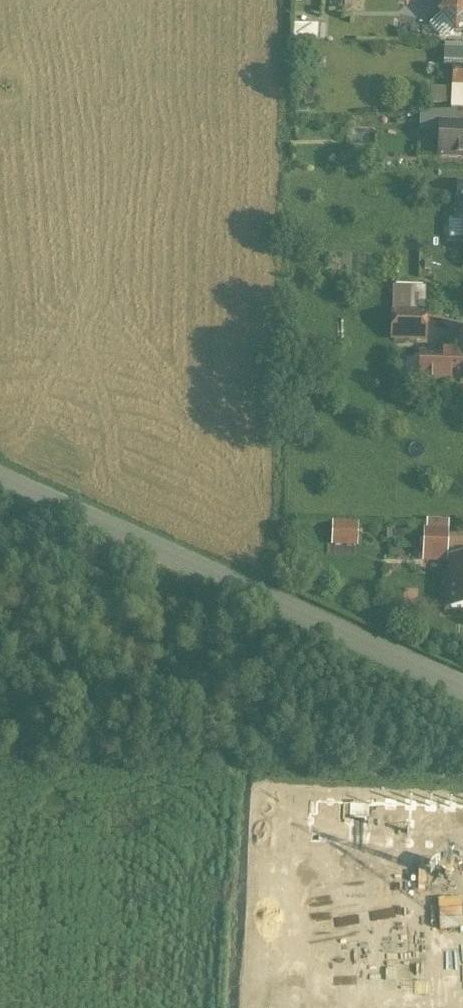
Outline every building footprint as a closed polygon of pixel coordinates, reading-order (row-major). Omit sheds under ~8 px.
[(457,1),(456,1),(440,16),(456,34),(462,34),(462,1),(457,1)] [(423,19),(403,15),(401,34),(422,39),(423,19)] [(307,25),(295,24),(294,40),(306,41),(307,25)] [(317,25),(307,25),(306,41),(316,41),(317,25)] [(452,68),(452,88),(462,88),(462,68),(452,68)] [(448,89),(431,87),(430,103),(447,104),(448,89)] [(317,90),(306,90),(306,106),(317,106),(317,90)] [(457,111),(434,112),(434,124),(441,125),(457,125),(457,111)] [(434,112),(420,113),(419,124),(434,124),(434,112)] [(457,125),(441,125),(440,156),(462,157),(462,126),(457,125)] [(425,314),(393,313),(392,339),(424,340),(425,314)] [(461,355),(421,354),(420,381),(460,382),(461,355)] [(357,526),(334,525),(333,543),(356,544),(357,526)] [(448,533),(425,532),(425,545),(447,545),(448,533)] [(447,545),(425,545),(424,560),(447,561),(447,545)] [(452,560),(450,608),(462,609),(462,560),(452,560)] [(296,789),(291,851),(462,864),(462,802),(296,789)]
